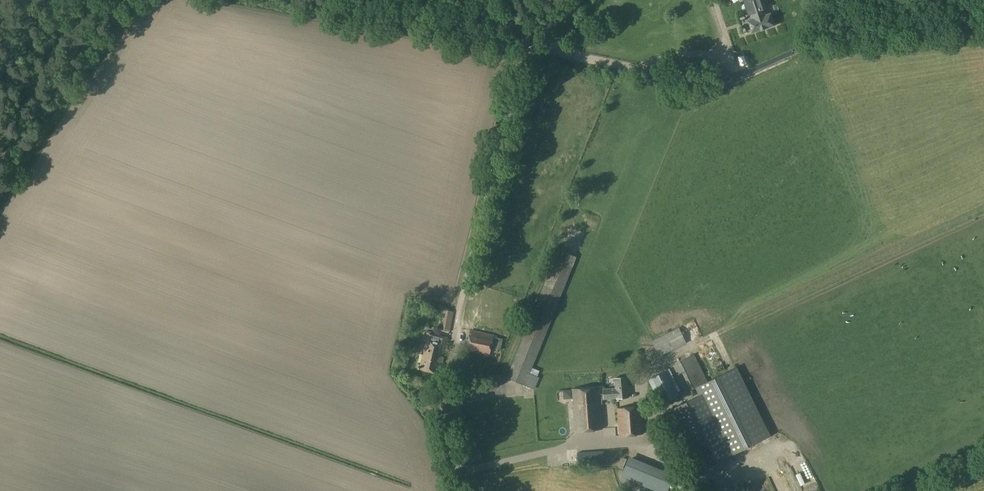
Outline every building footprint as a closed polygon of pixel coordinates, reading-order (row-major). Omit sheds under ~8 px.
[(750,18),(744,20),(746,27),(749,26),(751,33),(752,33),(752,32),(774,25),(774,26),(775,25),(775,24),(774,25),(771,13),(768,14),(763,0),(744,0),(750,18)] [(558,249),(507,378),(534,389),(539,377),(530,373),(576,256),(558,249)] [(454,312),(446,310),(443,329),(450,331),(454,312)] [(687,342),(679,327),(652,341),(659,356),(687,342)] [(471,330),(466,350),(490,356),(491,348),(500,350),(503,338),(494,336),(494,334),(471,330)] [(418,364),(417,369),(439,374),(449,338),(440,335),(438,342),(432,341),(432,333),(426,332),(420,353),(423,354),(420,365),(418,364)] [(695,354),(677,362),(694,398),(666,413),(695,472),(769,437),(736,369),(708,381),(695,354)] [(650,378),(649,381),(659,402),(662,403),(679,395),(667,370),(650,378)] [(598,387),(573,389),(576,431),(602,429),(600,404),(602,403),(601,399),(604,399),(603,399),(616,398),(628,397),(627,377),(615,378),(616,388),(603,389),(603,393),(599,393),(598,387)] [(643,434),(641,406),(617,408),(619,436),(643,434)] [(605,464),(604,450),(577,452),(578,465),(605,464)] [(628,458),(622,473),(667,490),(673,477),(628,458)] [(574,470),(572,459),(563,461),(565,471),(574,470)]
